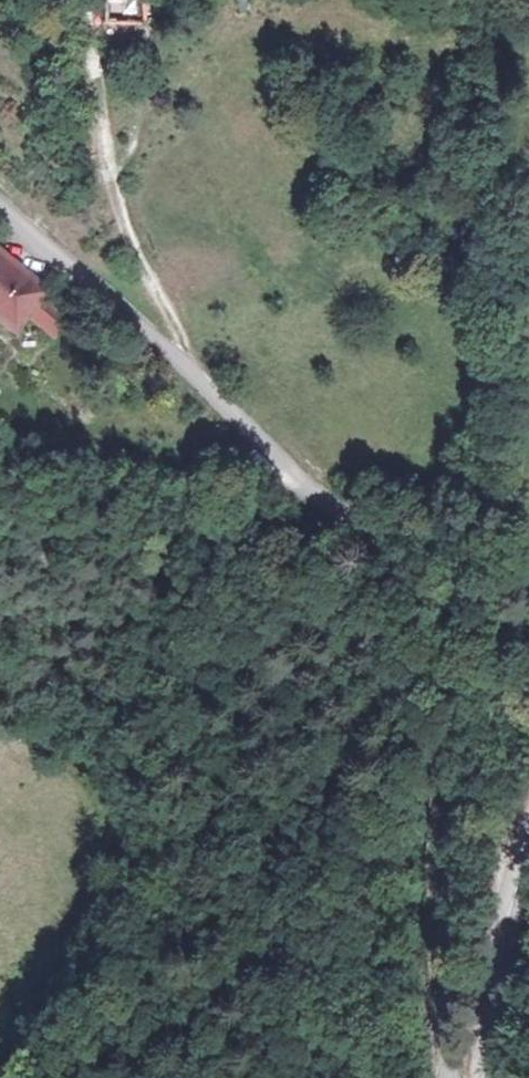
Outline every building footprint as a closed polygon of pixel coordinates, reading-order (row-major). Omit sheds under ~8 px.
[(160,8),(117,12),(121,42),(163,37),(160,8)] [(8,296),(0,305),(0,355),(27,377),(42,360),(58,340),(61,338),(8,296)]
